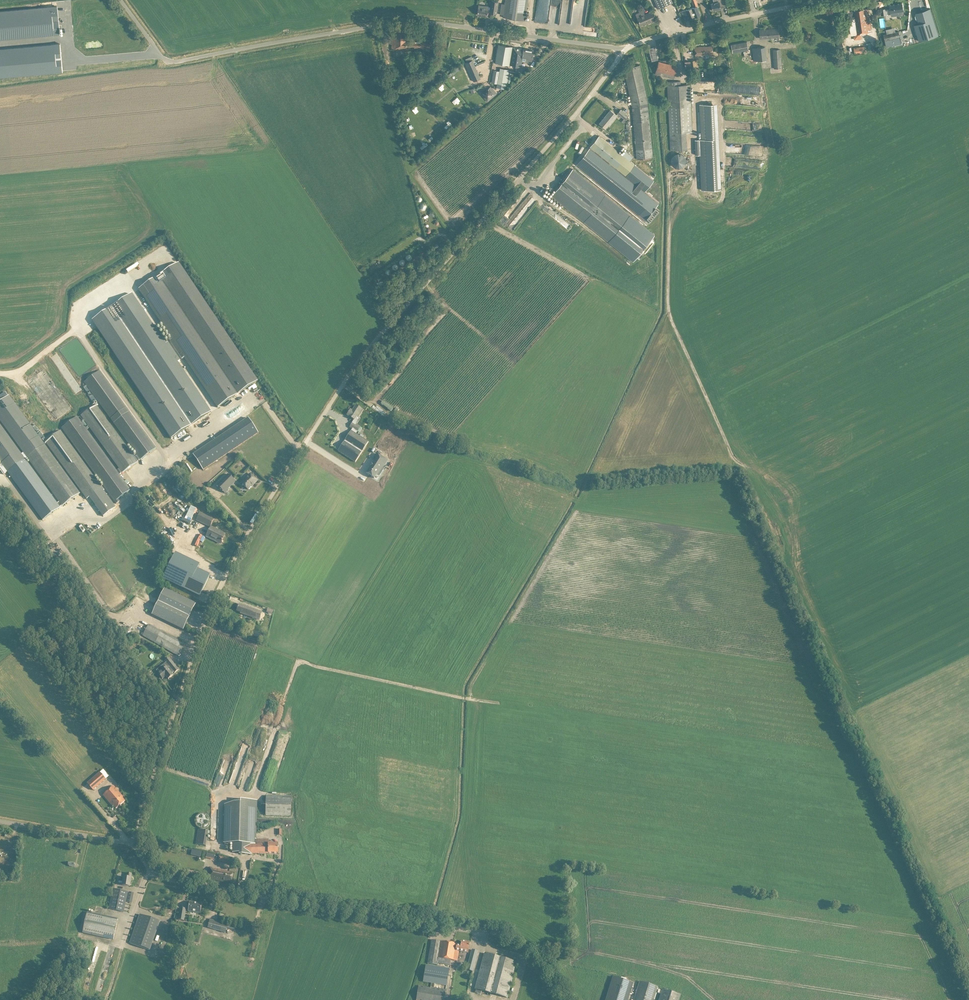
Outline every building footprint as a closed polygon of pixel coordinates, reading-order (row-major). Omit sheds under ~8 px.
[(497,13),(498,1),(493,0),(491,0),(490,9),(488,9),(489,6),(479,5),(477,14),(487,16),(488,12),(497,13)] [(528,0),(505,0),(505,4),(501,3),(500,14),(503,15),(503,17),(525,20),(528,0)] [(573,0),(563,0),(562,7),(568,8),(567,12),(571,13),(573,0)] [(673,2),(672,0),(655,0),(658,8),(673,2)] [(698,5),(696,0),(691,0),(692,2),(693,2),(694,6),(681,11),(685,20),(700,15),(697,6),(698,5)] [(711,3),(713,10),(721,8),(719,1),(719,0),(713,0),(713,3),(711,3)] [(903,3),(890,5),(891,12),(894,12),(894,13),(896,14),(901,13),(901,15),(904,14),(904,10),(903,3)] [(59,33),(57,6),(0,11),(0,39),(59,33)] [(869,15),(869,16),(868,8),(865,8),(855,9),(856,17),(849,19),(852,40),(863,38),(863,33),(872,32),(869,15)] [(919,23),(914,24),(918,36),(919,39),(919,41),(939,34),(930,8),(916,12),(919,23)] [(655,20),(652,12),(645,14),(643,10),(636,13),(640,24),(651,20),(651,21),(655,20)] [(392,49),(430,49),(430,40),(420,40),(420,39),(408,39),(408,28),(395,29),(396,32),(392,32),(392,37),(392,49)] [(760,38),(779,37),(778,29),(759,29),(760,38)] [(899,31),(884,35),(885,40),(900,36),(899,31)] [(844,46),(841,33),(835,34),(838,47),(840,47),(844,46)] [(731,44),(732,52),(748,50),(747,41),(731,44)] [(902,41),(888,45),(889,50),(904,45),(902,41)] [(0,49),(0,76),(63,71),(60,43),(0,49)] [(855,54),(865,52),(863,43),(853,44),(855,54)] [(517,65),(520,48),(498,44),(495,61),(517,65)] [(710,55),(713,55),(712,45),(705,46),(705,45),(694,47),(696,56),(710,54),(710,55)] [(752,47),(753,60),(765,59),(764,46),(752,47)] [(651,58),(657,56),(655,47),(649,48),(651,58)] [(522,61),(531,62),(533,50),(520,48),(517,65),(521,66),(522,61)] [(772,49),(774,68),(782,68),(780,49),(772,49)] [(472,59),(465,62),(473,81),(481,78),(472,59)] [(696,68),(695,60),(690,60),(691,70),(693,70),(693,73),(699,73),(699,68),(696,68)] [(655,73),(674,78),(678,66),(658,61),(655,73)] [(631,66),(625,73),(632,104),(637,158),(641,158),(653,157),(647,99),(641,69),(640,64),(631,66)] [(492,82),(506,85),(508,72),(494,70),(492,82)] [(680,85),(680,80),(667,81),(670,150),(686,149),(685,132),(693,131),(690,84),(680,85)] [(703,82),(702,90),(731,92),(731,90),(729,90),(730,85),(703,82)] [(491,86),(481,94),(487,101),(497,93),(491,86)] [(701,138),(694,139),(695,154),(699,154),(701,190),(720,189),(718,138),(716,103),(699,103),(701,138)] [(628,117),(627,116),(628,115),(621,109),(618,113),(624,118),(622,121),(624,123),(628,117)] [(606,128),(616,115),(610,110),(599,123),(606,128)] [(589,148),(576,164),(577,164),(649,222),(659,210),(655,207),(659,202),(645,190),(653,179),(651,177),(630,160),(633,157),(625,150),(622,154),(599,136),(590,147),(589,148)] [(678,167),(679,167),(680,167),(681,166),(682,166),(683,165),(684,164),(684,163),(685,163),(685,162),(685,161),(685,160),(685,159),(685,158),(685,157),(684,156),(684,155),(683,155),(682,154),(681,154),(680,153),(679,153),(678,153),(677,153),(676,153),(675,154),(674,154),(674,155),(673,155),(673,156),(672,156),(672,157),(672,158),(672,159),(671,159),(671,160),(672,161),(672,162),(672,163),(673,164),(673,165),(674,165),(674,166),(675,166),(676,166),(677,167),(678,167)] [(573,168),(551,195),(579,218),(600,235),(608,241),(633,261),(636,257),(639,259),(643,254),(654,241),(651,238),(654,235),(655,234),(645,226),(630,214),(627,212),(573,169),(573,168)] [(179,263),(139,290),(172,339),(170,341),(182,359),(184,358),(218,408),(258,381),(179,263)] [(132,294),(92,321),(171,439),(211,412),(178,362),(180,361),(168,342),(166,344),(132,294)] [(83,419),(81,421),(81,420),(80,421),(77,416),(61,428),(116,504),(120,501),(118,499),(130,490),(127,484),(129,482),(127,479),(125,481),(120,474),(156,448),(100,370),(84,382),(136,456),(134,457),(95,404),(80,415),(83,419)] [(7,472),(43,520),(80,493),(9,395),(8,396),(5,392),(0,396),(0,421),(23,453),(22,454),(0,424),(0,462),(2,464),(0,466),(0,470),(3,474),(7,472)] [(350,427),(360,433),(362,429),(360,428),(361,427),(356,424),(360,418),(359,418),(363,410),(356,405),(352,411),(353,411),(352,413),(349,411),(347,415),(351,418),(352,418),(355,420),(350,427)] [(203,470),(258,433),(248,418),(239,424),(200,450),(198,451),(193,454),(193,455),(195,457),(203,470)] [(104,490),(104,489),(60,430),(45,442),(87,499),(89,497),(98,491),(100,493),(104,490)] [(368,442),(351,431),(345,441),(362,452),(368,442)] [(362,452),(345,441),(338,451),(355,462),(362,452)] [(369,461),(362,473),(370,478),(374,471),(373,470),(376,466),(379,468),(383,461),(372,453),(369,457),(372,459),(370,462),(369,461)] [(228,474),(217,485),(224,493),(231,486),(228,483),(232,479),(228,474)] [(245,480),(242,483),(248,489),(253,484),(254,484),(257,481),(250,474),(245,479),(245,480)] [(116,508),(104,490),(100,493),(98,491),(89,497),(103,517),(116,508)] [(196,521),(210,527),(214,519),(200,513),(196,521)] [(221,543),(225,534),(211,527),(207,535),(216,540),(216,541),(221,543)] [(176,553),(163,579),(199,597),(209,576),(197,569),(199,565),(176,553)] [(183,630),(196,604),(165,589),(152,615),(183,630)] [(246,614),(246,615),(255,618),(259,620),(261,612),(258,611),(239,604),(237,611),(246,614)] [(143,636),(174,654),(178,656),(185,644),(182,643),(149,625),(143,636)] [(173,675),(172,674),(174,672),(175,673),(179,670),(169,658),(164,661),(166,663),(157,671),(158,673),(158,674),(162,679),(166,676),(168,679),(173,675)] [(106,763),(115,776),(118,773),(109,761),(106,763)] [(100,772),(87,783),(93,790),(106,780),(100,772)] [(114,786),(103,795),(112,806),(113,805),(116,809),(125,801),(122,798),(123,797),(114,786)] [(97,800),(103,807),(109,803),(103,796),(97,800)] [(265,815),(291,816),(291,797),(266,796),(265,815)] [(239,852),(239,854),(252,854),(269,854),(269,853),(278,853),(278,843),(273,843),(273,842),(269,842),(269,839),(255,839),(256,801),(241,800),(241,803),(234,803),(225,804),(224,843),(232,843),(232,852),(239,852)] [(210,828),(209,814),(196,815),(197,829),(210,828)] [(198,829),(196,844),(205,846),(208,834),(210,835),(210,831),(198,829)] [(232,859),(218,856),(217,861),(231,864),(232,859)] [(231,883),(233,873),(210,868),(209,873),(211,873),(210,879),(231,883)] [(120,877),(120,881),(123,881),(122,885),(130,887),(131,879),(132,874),(127,873),(126,878),(124,877),(124,878),(120,877)] [(128,892),(123,891),(113,889),(108,909),(124,912),(128,892)] [(190,902),(188,911),(201,913),(202,904),(190,902)] [(118,919),(113,918),(87,912),(83,933),(113,940),(118,919)] [(159,921),(140,915),(130,943),(149,950),(159,921)] [(210,919),(208,928),(221,931),(221,932),(225,933),(227,928),(228,924),(224,923),(210,919)] [(170,939),(168,946),(175,948),(175,946),(180,947),(182,943),(170,939)] [(446,989),(434,987),(435,984),(440,985),(447,986),(449,971),(437,969),(438,963),(450,965),(451,960),(455,961),(456,949),(460,950),(460,952),(468,953),(468,950),(469,948),(470,943),(461,941),(461,945),(457,944),(431,940),(427,968),(425,967),(425,972),(423,982),(431,983),(430,988),(418,986),(416,999),(444,999),(446,989)] [(472,950),(468,966),(474,968),(478,952),(472,950)] [(485,953),(475,989),(476,990),(475,993),(481,994),(482,991),(506,998),(516,961),(485,953)] [(633,984),(630,983),(613,978),(606,999),(628,999),(633,984)] [(634,999),(654,999),(658,987),(640,981),(634,999)] [(681,995),(662,989),(659,999),(679,999),(681,995)]
